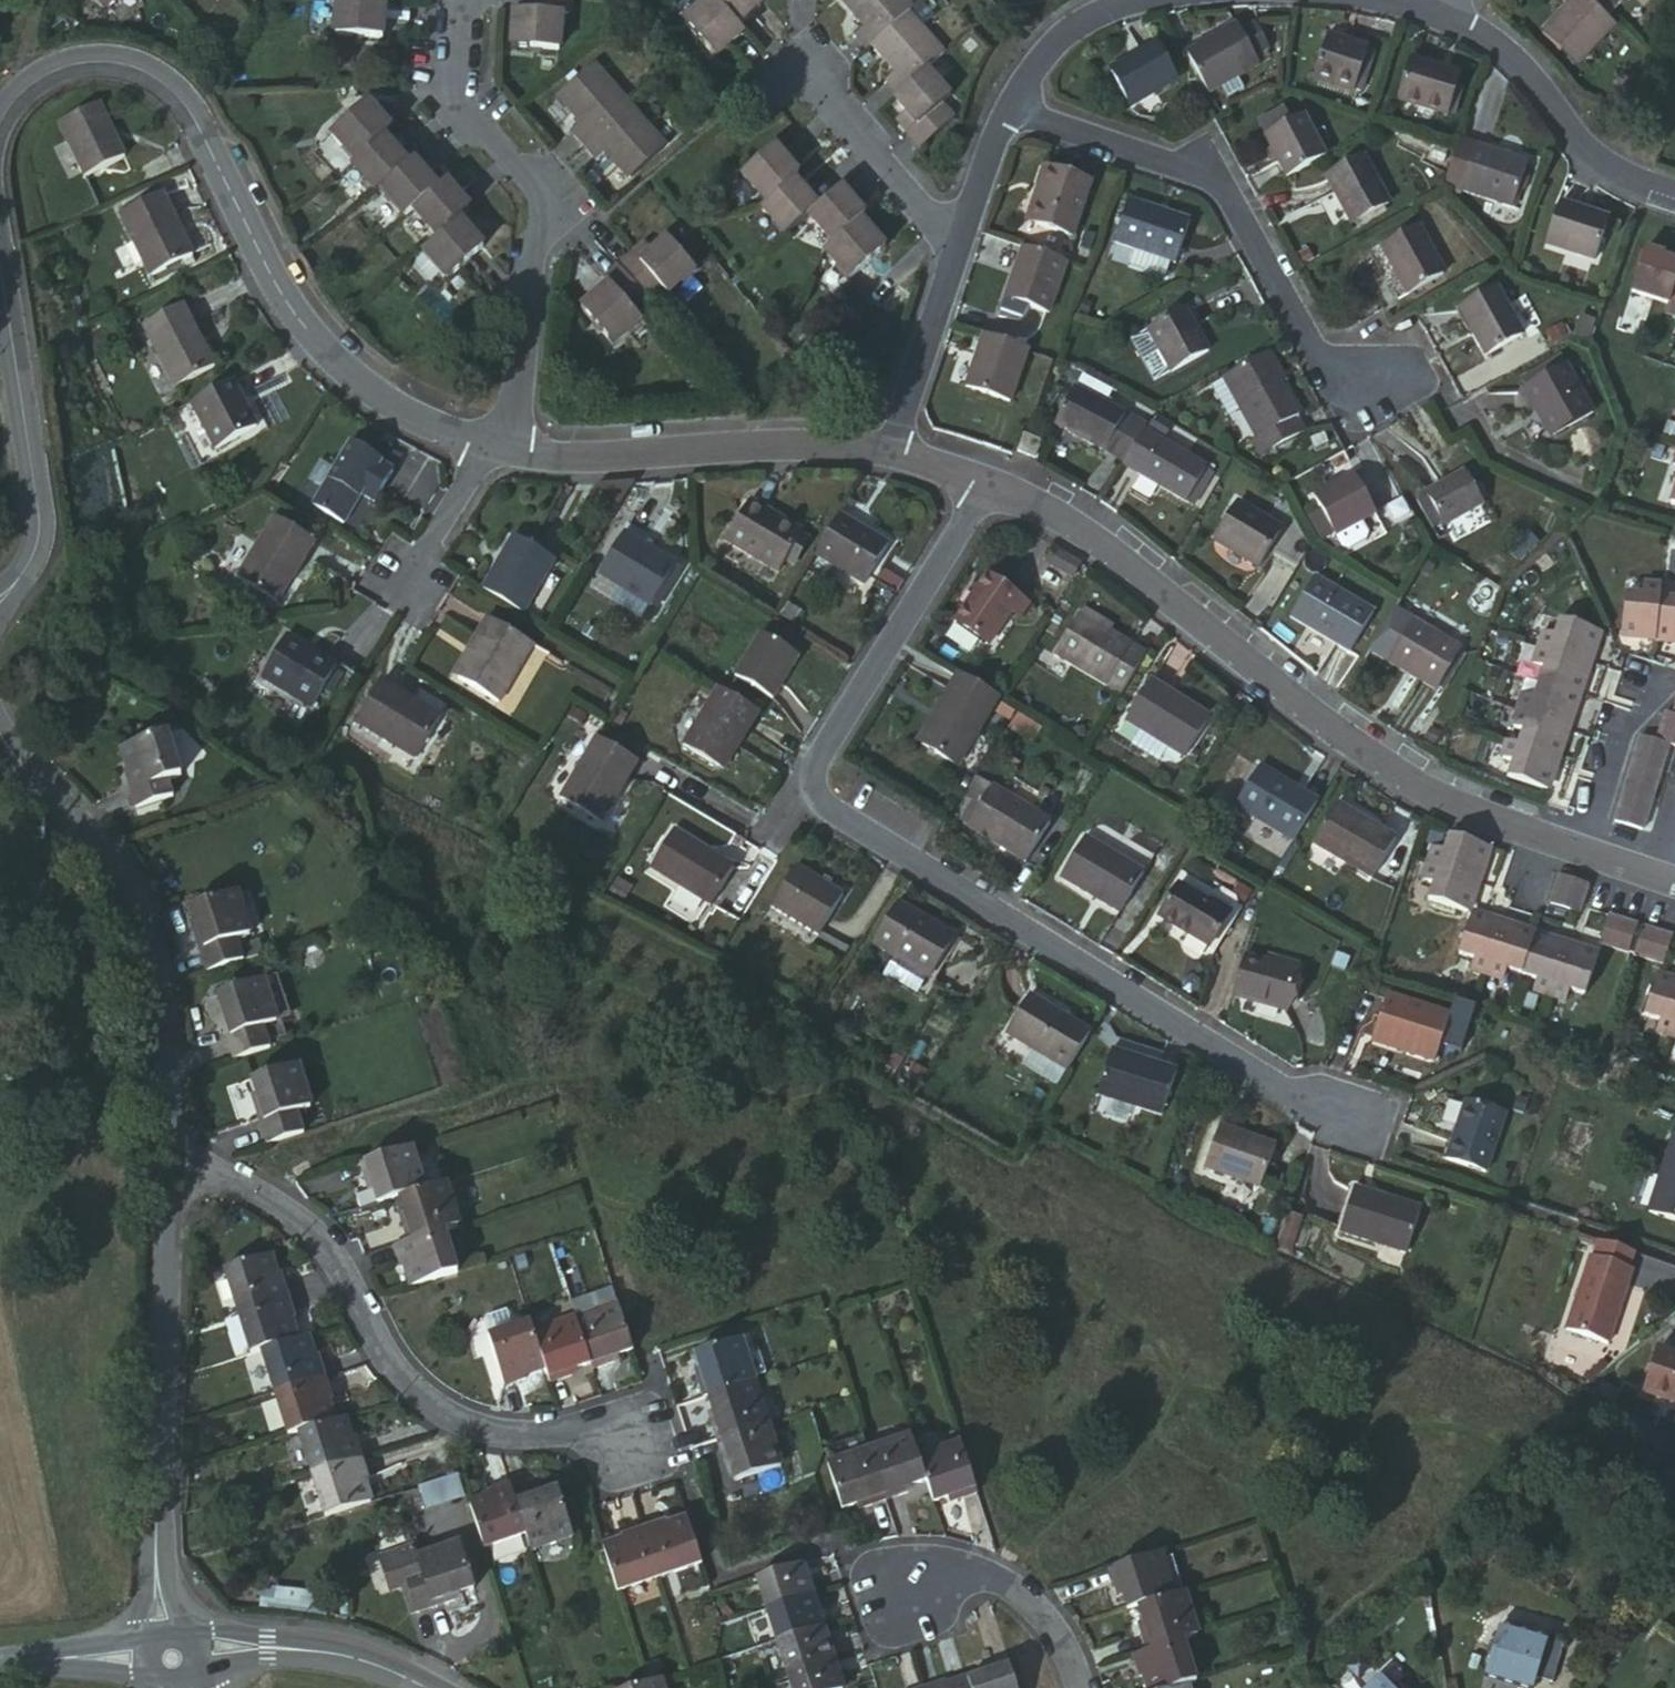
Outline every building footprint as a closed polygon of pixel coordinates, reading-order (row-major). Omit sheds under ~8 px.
[(93,4),(99,11),(110,24),(137,1),(136,0),(89,0),(93,4)] [(400,12),(401,0),(359,0),(358,9),(388,11),(400,12)] [(702,1),(704,5),(675,29),(707,66),(737,40),(730,34),(759,11),(751,2),(753,0),(703,0),(702,1)] [(835,4),(831,8),(855,36),(847,43),(860,59),(865,54),(890,83),(881,89),(892,103),(886,107),(898,120),(911,134),(901,143),(912,155),(948,124),(938,114),(947,106),(923,77),(940,62),(903,20),(909,15),(896,0),(831,0),(835,4)] [(1546,4),(1558,14),(1530,39),(1564,76),(1606,37),(1596,25),(1623,0),(1550,0),(1546,4)] [(569,27),(572,6),(530,2),(528,25),(514,23),(511,59),(555,62),(557,26),(569,27)] [(99,11),(93,4),(85,10),(92,17),(99,11)] [(386,49),(388,11),(358,9),(343,8),(342,47),(386,49)] [(1236,29),(1186,57),(1209,100),(1261,72),(1256,63),(1268,56),(1253,30),(1241,38),(1236,29)] [(1355,97),(1356,93),(1369,58),(1370,53),(1327,39),(1312,85),(1355,97)] [(1158,51),(1110,79),(1130,115),(1179,88),(1158,51)] [(1369,58),(1356,93),(1363,97),(1374,60),(1369,58)] [(580,157),(628,116),(592,72),(555,104),(582,132),(568,143),(580,157)] [(1413,72),(1400,113),(1450,129),(1462,90),(1413,72)] [(332,137),(359,168),(387,144),(397,136),(370,106),(332,137)] [(90,107),(51,126),(80,183),(120,162),(90,107)] [(626,187),(662,157),(628,116),(580,157),(591,172),(603,160),(626,187)] [(911,134),(898,120),(889,128),(901,143),(911,134)] [(1265,149),(1287,190),(1326,168),(1315,146),(1305,127),(1265,149)] [(1315,146),(1326,168),(1339,161),(1326,140),(1315,146)] [(359,168),(349,176),(372,203),(377,199),(410,172),(387,144),(359,168)] [(737,188),(759,212),(787,188),(792,183),(770,159),(737,188)] [(1461,160),(1445,208),(1513,228),(1527,181),(1461,160)] [(403,229),(434,202),(439,199),(415,168),(410,172),(377,199),(403,229)] [(1367,172),(1331,192),(1356,238),(1392,219),(1367,172)] [(1018,232),(1032,236),(1043,201),(1040,201),(1049,176),(1038,173),(1018,232)] [(1043,201),(1032,236),(1069,249),(1089,190),(1049,176),(1040,201),(1043,201)] [(787,188),(759,212),(752,217),(777,245),(800,227),(813,215),(787,188)] [(813,215),(800,227),(825,253),(816,261),(840,288),(879,255),(854,229),(859,223),(835,197),(813,215)] [(154,199),(112,221),(145,284),(186,261),(154,199)] [(452,233),(458,229),(434,202),(403,229),(397,233),(421,260),(452,233)] [(1127,209),(1112,252),(1175,274),(1190,230),(1127,209)] [(1563,219),(1548,265),(1599,279),(1615,235),(1563,219)] [(421,260),(409,269),(434,300),(477,263),(452,233),(421,260)] [(1424,243),(1387,264),(1412,310),(1449,289),(1424,243)] [(614,275),(637,302),(653,288),(667,309),(698,280),(663,245),(634,270),(627,263),(614,275)] [(1066,272),(1019,257),(1002,309),(1049,324),(1066,272)] [(1635,259),(1623,297),(1639,303),(1638,306),(1658,312),(1656,321),(1671,326),(1674,315),(1674,281),(1670,279),(1651,274),(1654,265),(1635,259)] [(620,315),(637,302),(614,275),(597,290),(603,296),(574,322),(607,359),(638,334),(620,315)] [(1499,302),(1465,320),(1490,369),(1526,349),(1499,302)] [(165,320),(125,341),(158,406),(198,386),(165,320)] [(1188,321),(1151,342),(1174,385),(1211,365),(1188,321)] [(1026,364),(980,348),(961,403),(1006,418),(1026,364)] [(1285,397),(1269,368),(1261,372),(1277,403),(1285,397)] [(1261,372),(1226,391),(1259,454),(1256,455),(1265,471),(1306,449),(1296,435),(1303,431),(1285,397),(1277,403),(1261,372)] [(1530,404),(1540,423),(1548,418),(1566,450),(1601,429),(1573,381),(1530,404)] [(230,386),(185,408),(211,459),(255,436),(230,386)] [(1123,481),(1142,451),(1147,442),(1082,402),(1059,439),(1123,481)] [(1548,418),(1540,423),(1557,455),(1566,450),(1548,418)] [(349,445),(314,508),(344,526),(362,496),(375,503),(393,472),(380,465),(381,462),(349,445)] [(1020,451),(1014,466),(1027,472),(1034,456),(1020,451)] [(1123,481),(1117,492),(1178,529),(1204,487),(1142,451),(1123,481)] [(1671,456),(1666,472),(1674,474),(1669,495),(1672,496),(1667,512),(1674,514),(1674,457),(1671,456)] [(1468,488),(1430,508),(1445,536),(1448,540),(1486,520),(1468,488)] [(1315,516),(1323,528),(1335,552),(1342,565),(1348,567),(1366,557),(1368,551),(1361,538),(1378,529),(1358,493),(1315,516)] [(1236,517),(1216,555),(1259,578),(1268,563),(1300,582),(1310,565),(1282,501),(1263,532),(1236,517)] [(742,505),(716,545),(770,577),(794,537),(742,505)] [(1445,536),(1430,508),(1418,515),(1433,541),(1445,536)] [(883,553),(832,522),(807,562),(856,595),(883,553)] [(1335,552),(1323,528),(1308,534),(1321,559),(1335,552)] [(265,529),(228,589),(269,614),(306,553),(265,529)] [(516,535),(482,593),(523,618),(559,559),(516,535)] [(617,540),(591,581),(645,614),(670,573),(617,540)] [(987,580),(954,633),(989,656),(1022,602),(987,580)] [(1612,634),(1674,645),(1674,590),(1671,589),(1668,601),(1651,599),(1654,587),(1638,585),(1636,596),(1618,593),(1612,634)] [(1310,592),(1288,632),(1349,667),(1373,628),(1310,592)] [(1038,668),(1107,712),(1133,671),(1117,662),(1126,649),(1071,615),(1038,668)] [(1503,761),(1496,776),(1537,789),(1589,633),(1549,619),(1544,636),(1534,632),(1524,659),(1534,663),(1521,699),(1512,695),(1501,727),(1512,730),(1507,744),(1496,741),(1491,757),(1503,761)] [(491,621),(458,675),(502,702),(537,648),(491,621)] [(1410,629),(1386,671),(1435,701),(1460,659),(1410,629)] [(758,633),(731,678),(769,702),(798,657),(758,633)] [(280,637),(256,679),(311,712),(336,671),(280,637)] [(1133,671),(1141,657),(1126,649),(1117,662),(1133,671)] [(1150,676),(1124,720),(1179,754),(1205,711),(1150,676)] [(373,687),(351,725),(411,762),(435,723),(373,687)] [(966,756),(996,708),(991,705),(960,687),(951,701),(930,735),(966,756)] [(737,743),(755,712),(720,692),(683,751),(710,766),(727,736),(737,743)] [(930,735),(951,701),(945,697),(923,731),(930,735)] [(1605,825),(1635,835),(1644,808),(1663,755),(1674,760),(1674,697),(1665,722),(1657,720),(1648,748),(1632,743),(1605,825)] [(1013,711),(1006,726),(1032,738),(1038,723),(1013,711)] [(595,738),(559,798),(599,822),(636,763),(595,738)] [(166,741),(129,753),(136,775),(128,777),(140,815),(176,804),(171,785),(180,782),(166,741)] [(1289,845),(1313,808),(1253,769),(1229,807),(1289,845)] [(972,784),(961,803),(976,812),(987,793),(972,784)] [(987,793),(976,812),(960,836),(976,845),(1003,803),(987,793)] [(1003,803),(976,845),(1021,872),(1049,830),(1003,803)] [(1338,805),(1310,848),(1369,885),(1396,842),(1338,805)] [(1666,816),(1644,808),(1635,835),(1631,848),(1653,854),(1666,816)] [(1479,850),(1439,834),(1432,854),(1421,851),(1410,884),(1421,887),(1416,904),(1458,917),(1479,850)] [(683,845),(660,884),(713,920),(738,881),(683,845)] [(1081,846),(1055,887),(1113,922),(1139,880),(1081,846)] [(796,877),(772,916),(816,943),(840,905),(796,877)] [(1546,891),(1539,914),(1566,922),(1574,899),(1546,891)] [(1230,926),(1204,912),(1176,894),(1159,927),(1211,958),(1230,926)] [(195,931),(209,972),(246,960),(239,939),(251,935),(238,895),(194,909),(202,930),(195,931)] [(1210,901),(1204,912),(1230,926),(1235,918),(1210,901)] [(1601,909),(1591,941),(1619,950),(1630,918),(1601,909)] [(901,911),(875,952),(928,989),(956,948),(901,911)] [(1462,919),(1448,964),(1461,967),(1457,981),(1489,990),(1493,976),(1526,987),(1521,1002),(1552,1012),(1557,997),(1573,1003),(1586,961),(1462,919)] [(1636,921),(1626,951),(1657,961),(1668,931),(1636,921)] [(1292,974),(1240,959),(1227,1003),(1279,1018),(1292,974)] [(1629,1022),(1646,1027),(1642,1039),(1674,1050),(1674,989),(1642,979),(1629,1022)] [(222,1023),(236,1066),(275,1054),(268,1033),(279,1029),(265,984),(222,997),(231,1020),(222,1023)] [(995,1038),(1059,1078),(1081,1041),(1019,1001),(995,1038)] [(1427,1079),(1449,1034),(1389,1007),(1371,1047),(1401,1061),(1399,1066),(1427,1079)] [(1116,1038),(1110,1049),(1155,1072),(1163,1059),(1116,1038)] [(1155,1072),(1110,1049),(1090,1094),(1153,1124),(1174,1079),(1155,1072)] [(249,1109),(263,1150),(299,1139),(294,1121),(306,1117),(291,1070),(253,1083),(260,1105),(249,1109)] [(1465,1107),(1446,1169),(1483,1181),(1503,1120),(1465,1107)] [(1226,1132),(1210,1165),(1264,1193),(1280,1159),(1226,1132)] [(1649,1214),(1674,1223),(1674,1135),(1649,1214)] [(407,1154),(357,1170),(363,1192),(371,1190),(376,1210),(396,1204),(421,1196),(407,1154)] [(421,1196),(396,1204),(403,1223),(396,1226),(404,1248),(441,1236),(457,1232),(442,1190),(421,1196)] [(1354,1199),(1338,1246),(1404,1266),(1421,1221),(1354,1199)] [(1279,1244),(1322,1251),(1327,1219),(1284,1212),(1279,1244)] [(404,1248),(391,1252),(398,1275),(408,1272),(413,1289),(455,1275),(441,1236),(404,1248)] [(1600,1242),(1595,1259),(1626,1270),(1632,1253),(1600,1242)] [(1590,1257),(1564,1333),(1606,1347),(1632,1272),(1626,1270),(1595,1259),(1590,1257)] [(261,1260),(221,1273),(236,1320),(285,1304),(278,1281),(268,1285),(261,1260)] [(249,1361),(261,1357),(288,1348),(282,1326),(292,1325),(285,1304),(236,1320),(249,1361)] [(593,1366),(594,1373),(618,1366),(616,1359),(636,1353),(622,1311),(580,1325),(593,1366)] [(548,1370),(553,1386),(574,1382),(571,1373),(593,1366),(580,1325),(539,1339),(548,1370)] [(492,1342),(508,1391),(530,1385),(527,1377),(548,1370),(539,1339),(534,1327),(492,1342)] [(749,1334),(703,1348),(711,1371),(702,1373),(709,1396),(718,1394),(762,1379),(749,1334)] [(261,1357),(275,1400),(323,1384),(317,1364),(308,1367),(302,1344),(288,1348),(261,1357)] [(1645,1394),(1674,1403),(1674,1352),(1660,1347),(1645,1394)] [(715,1415),(722,1436),(774,1420),(762,1379),(718,1394),(724,1414),(715,1415)] [(275,1400),(288,1441),(298,1437),(328,1427),(320,1402),(328,1401),(323,1384),(275,1400)] [(774,1420),(722,1436),(729,1459),(737,1458),(744,1482),(788,1468),(774,1420)] [(298,1437),(312,1479),(361,1463),(353,1438),(345,1441),(341,1423),(328,1427),(298,1437)] [(917,1455),(910,1434),(870,1448),(886,1498),(907,1491),(904,1482),(923,1476),(917,1455)] [(975,1488),(960,1440),(917,1455),(923,1476),(929,1494),(954,1486),(957,1496),(975,1488)] [(829,1462),(842,1503),(863,1495),(865,1505),(886,1498),(870,1448),(829,1462)] [(361,1463),(312,1479),(326,1523),(367,1509),(360,1487),(368,1486),(361,1463)] [(428,1510),(464,1499),(458,1480),(422,1492),(428,1510)] [(468,1511),(483,1554),(528,1540),(516,1503),(511,1487),(489,1494),(494,1504),(468,1511)] [(528,1540),(532,1554),(576,1540),(561,1494),(545,1501),(542,1493),(516,1503),(528,1540)] [(662,1521),(646,1527),(662,1580),(705,1566),(691,1524),(666,1531),(662,1521)] [(629,1544),(604,1550),(618,1593),(662,1580),(646,1527),(626,1533),(629,1544)] [(420,1582),(401,1589),(412,1623),(454,1611),(449,1597),(470,1592),(458,1551),(418,1564),(414,1565),(420,1582)] [(1164,1551),(1113,1568),(1119,1589),(1127,1586),(1134,1609),(1141,1606),(1177,1595),(1164,1551)] [(393,1592),(401,1589),(420,1582),(414,1565),(418,1564),(414,1552),(384,1562),(393,1592)] [(805,1562),(759,1577),(769,1609),(815,1594),(805,1562)] [(1177,1595),(1141,1606),(1149,1627),(1139,1629),(1147,1649),(1186,1637),(1200,1633),(1188,1592),(1177,1595)] [(769,1609),(780,1644),(827,1629),(815,1594),(769,1609)] [(1494,1618),(1482,1666),(1537,1681),(1542,1665),(1556,1669),(1566,1636),(1494,1618)] [(780,1644),(789,1673),(835,1658),(827,1629),(780,1644)] [(1138,1652),(1144,1672),(1152,1670),(1158,1687),(1171,1687),(1185,1683),(1200,1679),(1186,1637),(1147,1649),(1138,1652)] [(794,1687),(845,1687),(835,1658),(789,1673),(794,1687)] [(967,1679),(970,1687),(1022,1687),(1014,1664),(989,1672),(986,1662),(964,1669),(967,1679)] [(1391,1676),(1378,1687),(1403,1687),(1391,1676)] [(924,1682),(926,1687),(970,1687),(967,1679),(943,1687),(941,1677),(924,1682)] [(637,1687),(666,1687),(663,1680),(637,1687)]
